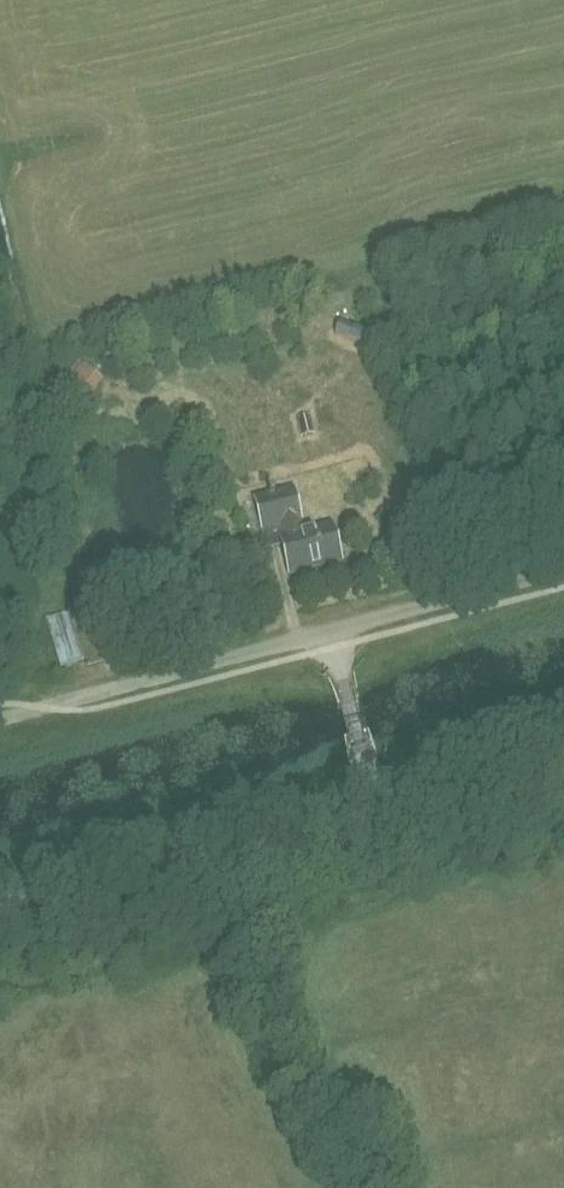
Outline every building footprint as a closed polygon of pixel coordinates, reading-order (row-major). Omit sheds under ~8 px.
[(81,409),(104,381),(84,365),(62,393),(81,409)] [(290,576),(342,563),(333,528),(304,535),(300,521),(302,520),(294,491),(255,501),(263,530),(281,526),(284,540),(281,541),(290,576)] [(108,656),(93,605),(70,612),(70,611),(46,618),(61,670),(108,656)]
